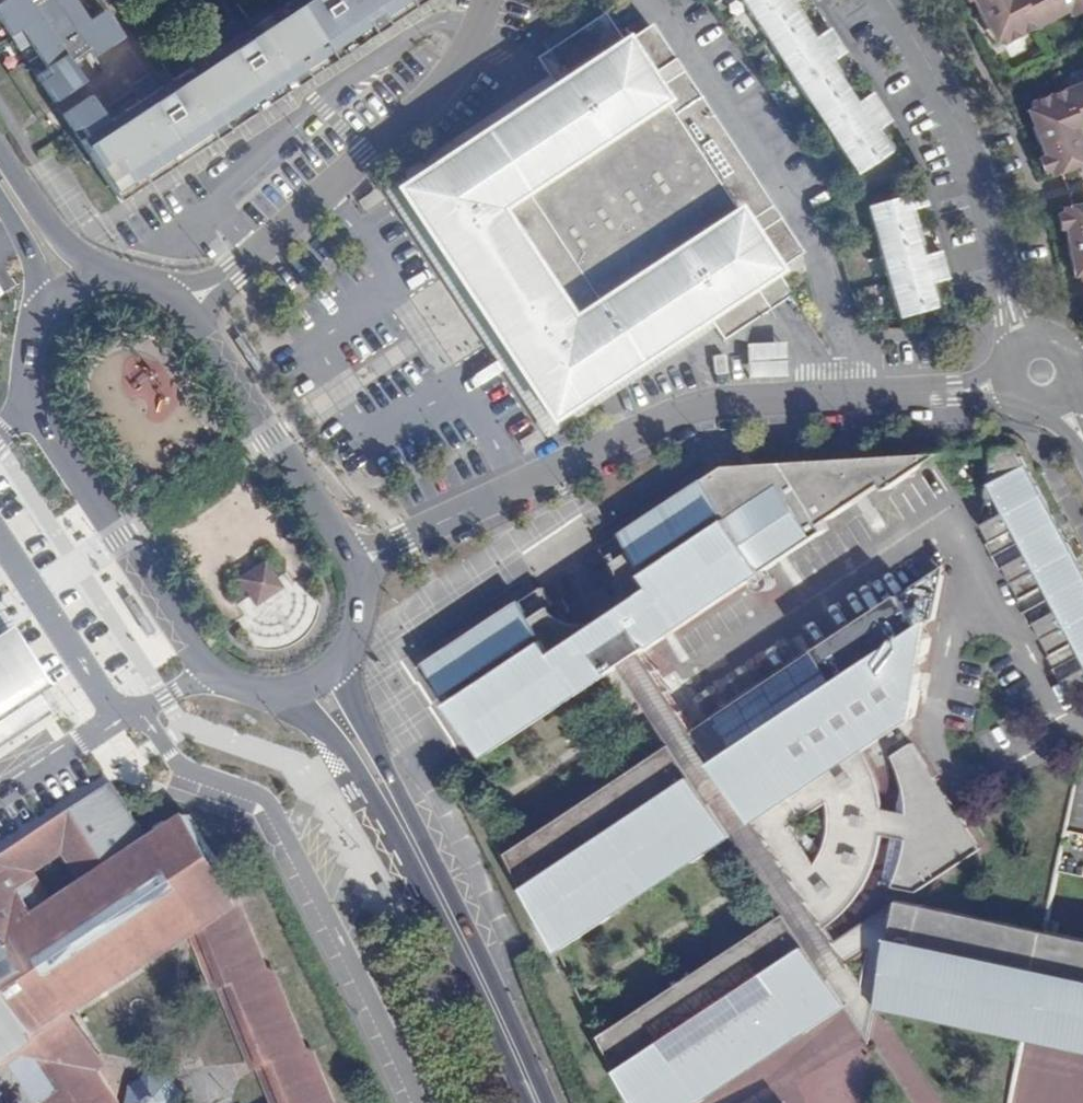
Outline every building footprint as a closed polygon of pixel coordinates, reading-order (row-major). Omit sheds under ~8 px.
[(53,104),(83,84),(72,65),(89,55),(92,59),(123,40),(104,13),(89,23),(74,0),(30,0),(29,0),(10,0),(0,7),(0,21),(11,37),(21,32),(47,72),(37,78),(53,104)] [(119,204),(428,0),(296,0),(238,38),(229,25),(210,37),(219,51),(176,78),(161,90),(153,76),(133,89),(141,103),(106,127),(89,99),(62,118),(119,204)] [(856,175),(889,154),(875,132),(890,122),(872,93),(855,104),(829,64),(845,53),(829,28),(813,39),(788,0),(740,0),(856,175)] [(973,14),(964,0),(960,0),(955,3),(964,19),(973,14)] [(973,14),(997,55),(1005,51),(1008,56),(1069,16),(1082,7),(1082,0),(1016,0),(1013,2),(1011,0),(964,0),(973,14)] [(1069,16),(1074,21),(1082,15),(1082,7),(1069,16)] [(473,302),(548,416),(704,317),(720,342),(790,298),(773,273),(800,256),(651,24),(626,40),(606,12),(578,30),(572,22),(545,38),(549,48),(535,56),(554,87),(398,187),(473,302)] [(1038,149),(1048,178),(1082,166),(1082,152),(1066,103),(1082,97),(1082,55),(1019,77),(1021,84),(1014,86),(1031,131),(1038,149)] [(1029,153),(1038,149),(1031,131),(1022,134),(1029,153)] [(923,191),(867,207),(899,319),(936,308),(930,285),(948,279),(940,251),(922,257),(909,211),(927,206),(923,191)] [(1062,244),(1071,291),(1077,290),(1079,296),(1082,295),(1082,191),(1055,196),(1060,226),(1062,244)] [(1053,245),(1062,244),(1060,226),(1052,227),(1053,245)] [(734,347),(744,380),(793,378),(789,343),(734,347)] [(122,363),(127,398),(169,392),(164,358),(122,363)] [(998,441),(998,459),(1016,459),(1015,440),(998,441)] [(880,834),(893,838),(885,880),(916,890),(984,848),(964,817),(956,804),(916,741),(895,755),(906,782),(889,809),(882,809),(878,789),(871,771),(863,751),(917,714),(927,672),(919,660),(930,652),(933,636),(923,623),(939,615),(946,574),(702,735),(696,728),(645,651),(652,646),(653,647),(766,573),(771,567),(830,528),(827,523),(886,483),(891,489),(948,452),(928,451),(908,468),(900,454),(880,468),(872,456),(852,470),(844,458),(824,471),(816,460),(795,474),(786,462),(766,476),(758,464),(738,477),(729,464),(604,547),(615,564),(619,563),(623,572),(625,580),(625,591),(621,602),(616,611),(608,617),(600,621),(590,624),(580,624),(571,621),(559,615),(554,609),(552,606),(555,604),(544,587),(427,664),(447,696),(454,694),(457,699),(452,702),(487,756),(615,673),(615,670),(624,664),(643,694),(650,705),(673,743),(510,852),(560,951),(732,840),(780,916),(601,1035),(635,1102),(698,1102),(703,1100),(699,1092),(719,1080),(704,1055),(766,1016),(781,1039),(802,1025),(807,1032),(848,1005),(850,1005),(879,1010),(909,1015),(1024,1039),(1082,1052),(1082,939),(1048,931),(914,902),(900,899),(838,940),(827,923),(846,907),(861,891),(870,875),(875,858),(880,834)] [(1028,465),(994,483),(1010,512),(987,523),(995,542),(1019,530),(1032,554),(1008,566),(1026,599),(1049,586),(1061,610),(1039,623),(1056,656),(1080,643),(1082,648),(1082,568),(1028,465)] [(1019,530),(995,542),(990,545),(1003,569),(1008,566),(1032,554),(1019,530)] [(269,563),(240,582),(251,597),(257,607),(286,587),(280,579),(269,563)] [(702,735),(946,574),(947,565),(696,728),(702,735)] [(1033,625),(1039,623),(1061,610),(1049,586),(1026,599),(1020,600),(1033,625)] [(13,732),(48,709),(0,636),(0,641),(40,702),(8,723),(13,732)] [(13,732),(8,723),(40,702),(0,641),(0,741),(13,732)] [(1069,679),(1082,672),(1082,648),(1080,643),(1056,656),(1052,658),(1064,682),(1069,679)] [(1069,679),(1077,695),(1082,693),(1082,672),(1069,679)] [(316,1050),(306,1045),(275,968),(266,965),(245,911),(235,891),(220,865),(187,814),(178,820),(149,839),(112,782),(0,856),(0,1066),(8,1061),(35,1102),(38,1102),(42,1101),(44,1102),(124,1102),(100,1068),(109,1063),(77,1013),(192,937),(214,988),(220,988),(254,1069),(259,1069),(273,1102),(338,1102),(316,1050)] [(872,1042),(879,1010),(850,1005),(872,1042)] [(703,1100),(807,1032),(802,1025),(781,1039),(766,1016),(704,1055),(719,1080),(699,1092),(703,1100)] [(186,1095),(173,1074),(149,1070),(133,1082),(126,1102),(184,1102),(186,1095)]
